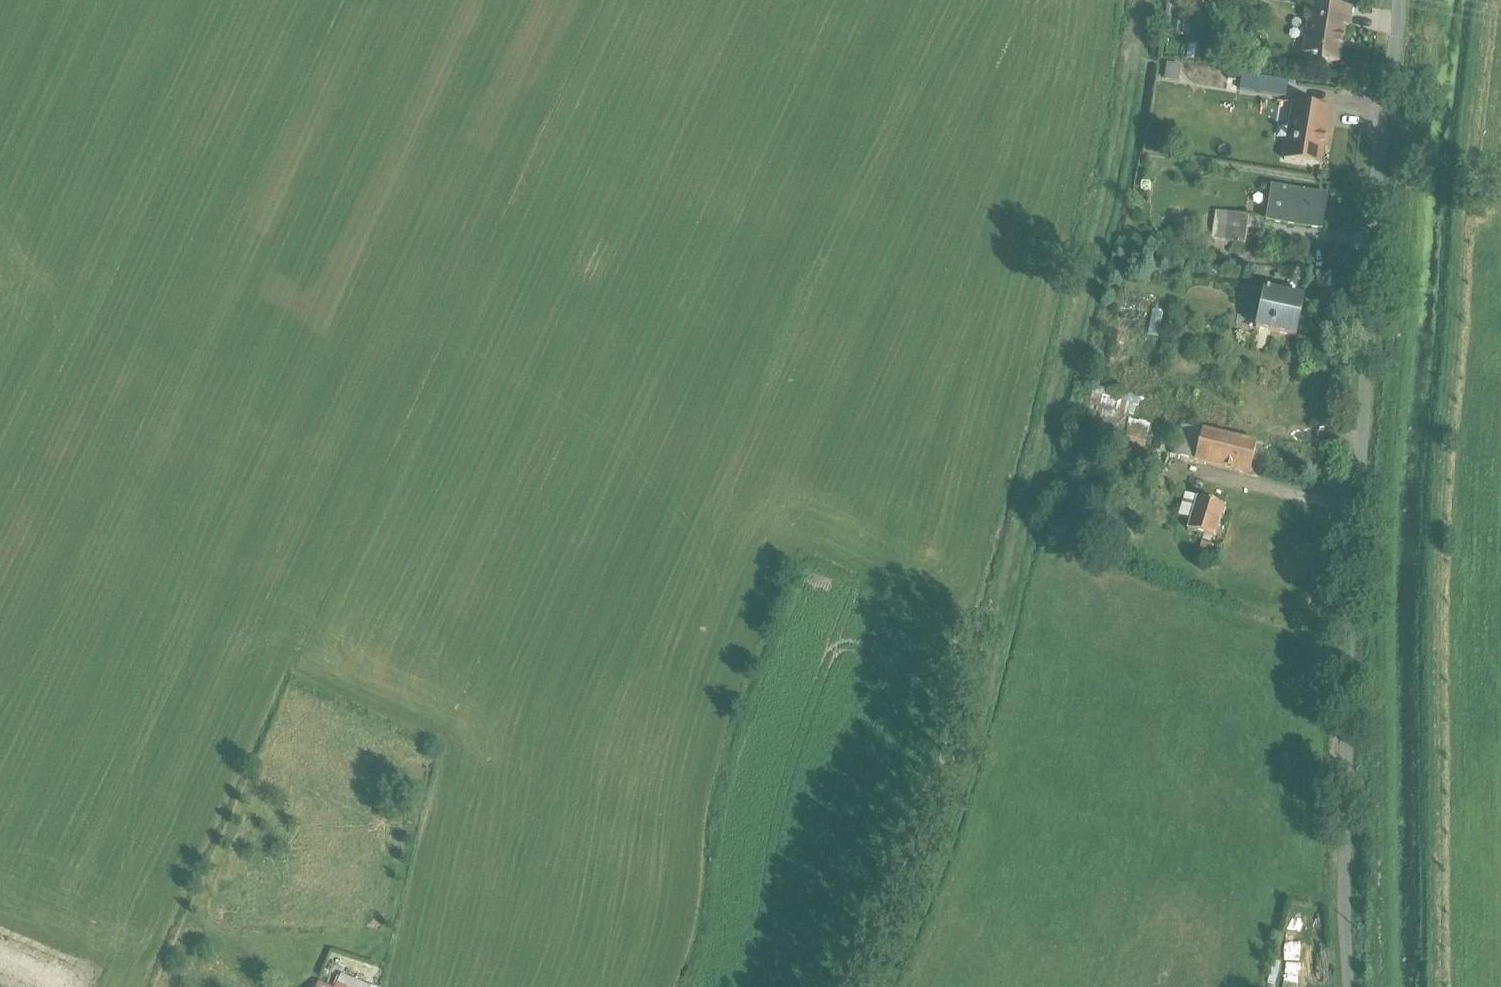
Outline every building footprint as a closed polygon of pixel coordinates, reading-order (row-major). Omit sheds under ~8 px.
[(1307,20),(1302,56),(1339,62),(1345,26),(1349,26),(1352,7),(1307,1),(1304,19),(1307,20)] [(1167,63),(1165,80),(1178,81),(1181,65),(1167,63)] [(1244,74),(1240,90),(1286,97),(1288,82),(1244,74)] [(1292,102),(1283,159),(1320,165),(1325,137),(1329,137),(1333,109),(1292,102)] [(1271,186),(1266,220),(1322,229),(1327,195),(1271,186)] [(1208,216),(1206,233),(1212,237),(1211,238),(1245,244),(1249,216),(1216,211),(1215,213),(1213,213),(1208,216)] [(1264,288),(1255,327),(1296,336),(1305,297),(1264,288)] [(1089,406),(1127,414),(1134,416),(1137,406),(1130,404),(1133,395),(1094,386),(1089,406)] [(1127,414),(1089,406),(1082,435),(1120,443),(1127,414)] [(1131,418),(1124,444),(1145,448),(1149,433),(1144,431),(1147,421),(1139,419),(1139,421),(1133,420),(1133,418),(1131,418)] [(1177,430),(1171,453),(1250,472),(1257,443),(1182,426),(1181,431),(1177,430)] [(1158,427),(1153,449),(1169,453),(1174,432),(1158,427)] [(1185,494),(1179,516),(1190,519),(1187,529),(1197,532),(1196,538),(1210,543),(1212,537),(1215,538),(1225,506),(1185,494)] [(1204,542),(1200,554),(1214,558),(1218,547),(1204,542)] [(1274,959),(1267,984),(1275,986),(1281,961),(1274,959)] [(340,974),(335,986),(374,986),(340,974)]
